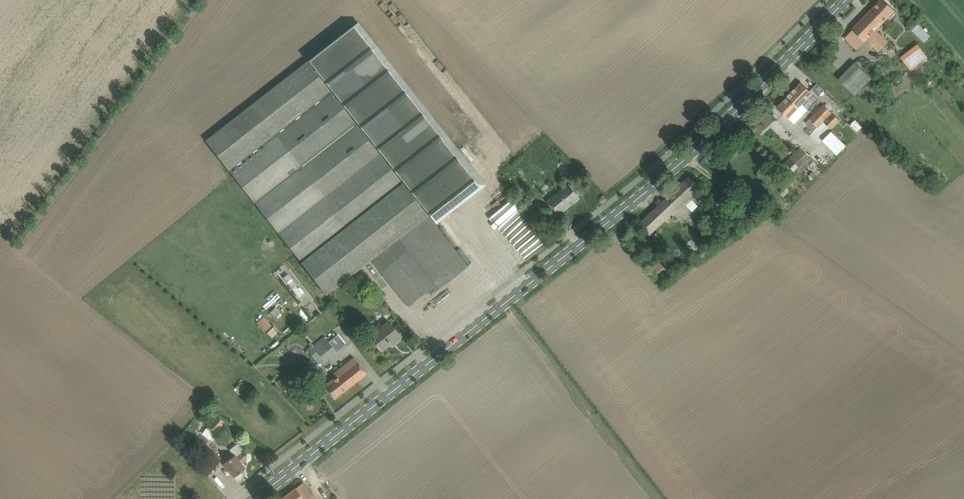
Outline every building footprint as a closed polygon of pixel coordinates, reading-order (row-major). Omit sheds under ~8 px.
[(866,39),(879,52),(888,42),(875,29),(894,10),(884,0),(881,0),(853,30),(846,37),(858,48),(866,39)] [(206,140),(301,262),(306,268),(327,292),(359,269),(371,259),(408,306),(428,290),(431,294),(439,288),(467,266),(433,223),(482,185),(355,23),(307,61),(206,140)] [(918,45),(902,58),(911,70),(928,57),(918,45)] [(839,80),(855,96),(872,79),(856,63),(839,80)] [(801,82),(790,94),(796,100),(797,99),(802,104),(808,110),(818,99),(801,82)] [(790,94),(778,107),(788,118),(802,104),(797,99),(796,100),(790,94)] [(824,104),(815,113),(824,122),(832,113),(824,104)] [(815,113),(806,123),(814,131),(818,127),(819,127),(824,122),(815,113)] [(836,154),(845,144),(830,130),(821,140),(836,154)] [(790,158),(799,168),(811,157),(802,147),(790,158)] [(773,165),(768,172),(773,175),(778,168),(773,165)] [(690,197),(700,187),(690,176),(639,223),(650,234),(672,214),(674,217),(692,200),(690,197)] [(547,201),(552,208),(558,215),(581,198),(569,184),(547,201)] [(438,220),(453,240),(462,233),(446,213),(438,220)] [(652,267),(659,277),(669,270),(662,260),(652,267)] [(257,323),(269,336),(275,331),(263,317),(257,323)] [(372,334),(371,335),(382,350),(394,340),(396,342),(407,334),(400,324),(394,328),(389,321),(381,327),(378,324),(369,331),(372,334)] [(324,338),(308,351),(313,357),(319,353),(325,360),(335,352),(324,338)] [(325,385),(329,390),(335,398),(366,373),(354,357),(339,369),(337,366),(331,371),(336,377),(325,385)] [(278,382),(287,394),(296,386),(288,375),(278,382)] [(234,388),(241,395),(248,389),(241,382),(234,388)] [(205,429),(214,436),(226,422),(214,412),(207,421),(210,424),(205,429)] [(197,421),(201,425),(205,420),(201,417),(197,421)] [(189,437),(185,442),(192,449),(197,443),(189,437)] [(204,444),(197,452),(214,466),(221,458),(204,444)] [(234,456),(224,464),(228,469),(234,477),(245,468),(241,463),(247,459),(236,444),(230,449),(234,456)]
